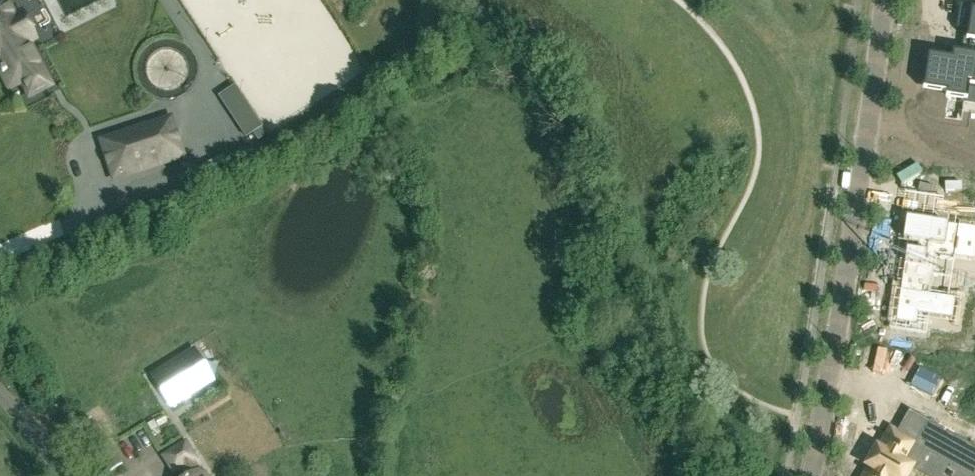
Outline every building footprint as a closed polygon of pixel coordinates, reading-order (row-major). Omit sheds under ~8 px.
[(2,70),(1,71),(3,76),(5,75),(11,87),(21,82),(43,71),(28,42),(29,41),(16,15),(14,15),(6,0),(0,0),(0,66),(2,70)] [(122,9),(118,0),(51,0),(65,33),(122,9)] [(923,91),(946,94),(946,95),(945,98),(964,101),(967,101),(967,98),(969,89),(974,89),(974,4),(972,3),(971,7),(959,6),(956,29),(965,31),(967,31),(966,41),(970,42),(968,55),(961,54),(952,53),(951,60),(931,57),(928,56),(923,91)] [(188,83),(187,50),(165,50),(166,72),(159,72),(159,84),(188,83)] [(261,127),(248,107),(233,117),(246,136),(261,127)] [(114,179),(183,157),(170,119),(102,141),(114,179)] [(258,139),(266,134),(261,127),(254,132),(258,139)] [(206,176),(237,166),(233,154),(202,164),(206,176)] [(941,215),(944,199),(942,198),(938,224),(932,223),(932,222),(905,218),(902,242),(907,243),(906,251),(902,277),(899,299),(898,299),(896,316),(897,316),(896,323),(909,325),(909,326),(917,327),(919,315),(925,316),(925,317),(945,320),(946,319),(951,320),(951,321),(952,321),(953,315),(952,315),(955,300),(949,299),(949,298),(934,296),(929,296),(933,269),(934,269),(936,256),(940,256),(940,257),(954,259),(974,262),(974,261),(974,229),(940,223),(941,215)] [(197,371),(204,367),(194,350),(152,375),(171,406),(185,398),(184,396),(188,393),(190,395),(206,386),(197,371)] [(944,453),(924,443),(927,438),(920,435),(926,423),(909,414),(903,425),(901,424),(895,434),(890,430),(879,451),(876,449),(873,453),(875,454),(870,463),(869,462),(866,466),(869,468),(864,475),(905,475),(912,464),(920,469),(929,454),(968,475),(974,475),(974,474),(974,448),(971,445),(970,447),(952,438),(944,453)] [(74,431),(105,475),(107,475),(122,465),(91,419),(74,431)] [(204,472),(200,471),(199,471),(198,471),(192,461),(195,459),(185,442),(162,456),(173,473),(182,468),(187,475),(206,475),(204,472)]
